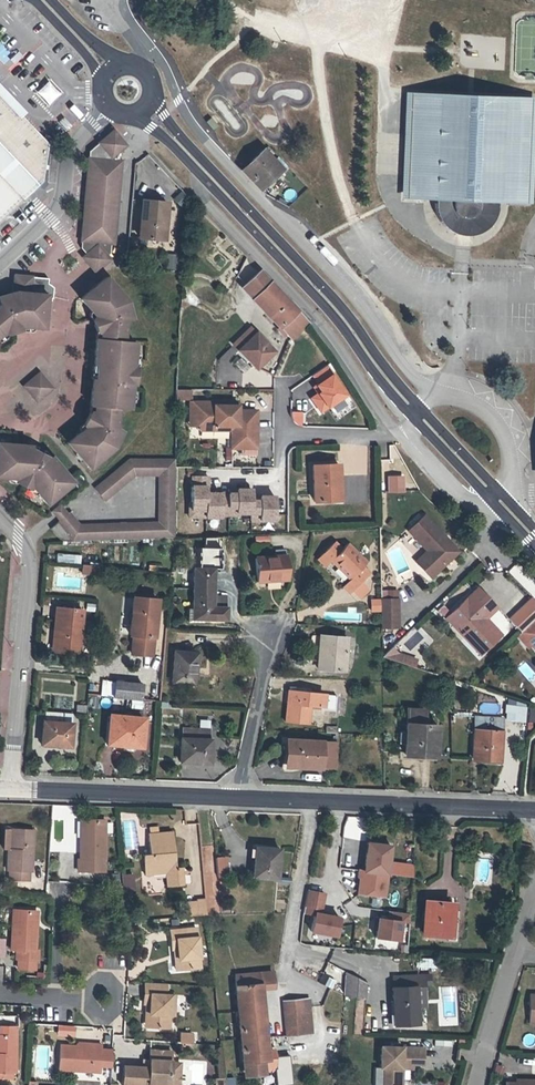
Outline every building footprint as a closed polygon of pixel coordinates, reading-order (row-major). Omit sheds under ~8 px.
[(49,80),(35,93),(48,106),(62,93),(49,80)] [(39,183),(41,181),(47,144),(0,95),(0,220),(39,183)] [(451,232),(458,234),(461,223),(470,223),(471,235),(478,233),(484,230),(489,225),(494,220),(496,213),(497,206),(497,199),(508,200),(509,190),(526,191),(529,109),(512,108),(512,99),(411,95),(407,196),(435,197),(434,204),(435,211),(437,217),(441,223),(446,228),(451,232)] [(512,108),(529,109),(529,99),(512,99),(512,108)] [(63,116),(57,122),(66,131),(72,126),(63,116)] [(90,267),(100,267),(108,259),(106,256),(109,253),(110,243),(113,244),(120,160),(117,160),(118,151),(125,145),(116,135),(108,134),(92,148),(91,158),(93,159),(86,240),(84,240),(84,241),(83,251),(85,254),(82,257),(90,267)] [(80,241),(84,241),(84,240),(86,240),(93,159),(91,158),(92,148),(88,152),(80,241)] [(260,187),(271,176),(268,173),(277,165),(263,150),(242,169),(260,187)] [(268,173),(271,176),(280,168),(277,165),(268,173)] [(284,199),(293,200),(295,190),(285,189),(284,199)] [(509,190),(508,200),(525,200),(526,191),(509,190)] [(162,239),(166,202),(142,200),(139,237),(162,239)] [(461,223),(458,234),(465,235),(471,235),(470,223),(461,223)] [(166,269),(175,270),(177,255),(168,253),(166,269)] [(282,323),(278,326),(291,339),(306,324),(308,322),(259,271),(245,284),(282,323)] [(4,331),(6,334),(13,332),(11,325),(19,323),(19,326),(43,327),(43,322),(47,318),(49,300),(50,300),(50,297),(52,297),(52,289),(46,289),(47,278),(16,275),(15,291),(12,291),(12,295),(0,298),(0,334),(4,331)] [(80,298),(94,316),(98,315),(100,322),(93,324),(96,332),(99,332),(99,338),(95,338),(93,364),(96,364),(95,381),(98,381),(97,389),(91,388),(89,405),(93,406),(93,412),(89,411),(85,419),(92,422),(89,429),(85,427),(67,442),(89,468),(108,451),(106,449),(113,444),(119,430),(115,427),(117,407),(128,408),(130,384),(133,384),(135,367),(132,366),(134,342),(122,341),(124,320),(129,318),(124,303),(119,297),(121,296),(105,277),(102,279),(80,298)] [(92,320),(93,324),(100,322),(98,315),(94,316),(92,320)] [(256,367),(270,354),(273,351),(269,347),(266,350),(253,336),(256,333),(250,327),(233,343),(239,349),(241,351),(238,354),(249,367),(253,364),(256,367)] [(256,333),(253,336),(266,350),(269,347),(256,333)] [(36,400),(51,388),(38,373),(24,385),(36,400)] [(180,388),(177,397),(189,400),(192,392),(180,388)] [(188,401),(188,411),(195,411),(195,425),(199,429),(214,429),(214,426),(227,426),(227,429),(231,429),(231,447),(241,447),(256,447),(256,435),(252,435),(252,429),(256,429),(256,410),(236,409),(236,401),(188,401)] [(83,424),(85,427),(89,429),(92,422),(85,419),(83,424)] [(50,456),(48,458),(40,453),(38,452),(29,448),(29,445),(0,442),(0,476),(16,478),(16,481),(28,488),(31,485),(46,503),(65,487),(64,485),(70,480),(50,456)] [(48,458),(50,456),(44,449),(40,453),(48,458)] [(69,512),(68,513),(60,520),(50,528),(61,541),(174,537),(175,459),(129,458),(101,482),(94,488),(96,490),(104,500),(134,474),(158,475),(157,521),(79,524),(69,512)] [(314,501),(336,500),(336,489),(340,488),(338,464),(312,465),(314,501)] [(208,475),(192,475),(192,485),(191,485),(191,501),(191,509),(206,509),(206,516),(221,516),(221,514),(229,514),(229,510),(237,510),(237,512),(239,512),(251,512),(251,516),(259,516),(259,518),(274,518),(275,495),(260,495),(260,499),(252,499),(252,495),(252,488),(237,488),(237,492),(228,492),(228,496),(221,496),(221,492),(206,492),(206,486),(208,486),(208,475)] [(190,516),(206,516),(206,509),(191,509),(191,501),(190,501),(190,516)] [(53,511),(60,520),(68,513),(60,505),(53,511)] [(423,516),(407,532),(426,552),(415,563),(430,578),(457,552),(423,516)] [(349,592),(365,576),(358,569),(362,565),(366,561),(346,543),(340,549),(333,542),(320,555),(327,562),(330,559),(349,578),(342,585),(349,592)] [(286,550),(275,551),(276,556),(255,558),(257,581),(288,579),(286,550)] [(325,565),(327,562),(320,555),(317,558),(325,565)] [(82,572),(92,573),(93,564),(82,564),(82,572)] [(369,572),(362,565),(358,569),(365,576),(369,572)] [(193,568),(193,608),(192,618),(226,619),(226,607),(213,606),(213,597),(213,568),(193,568)] [(458,620),(455,630),(480,655),(501,635),(486,619),(482,615),(489,608),(480,599),(485,595),(478,587),(451,613),(458,620)] [(498,608),(485,595),(480,599),(489,608),(482,615),(486,619),(498,608)] [(133,635),(132,653),(152,655),(157,599),(133,597),(130,634),(133,635)] [(227,598),(213,597),(213,606),(226,607),(227,598)] [(397,599),(380,599),(381,626),(381,628),(398,628),(397,599)] [(78,653),(82,610),(58,607),(54,650),(78,653)] [(445,619),(455,630),(458,620),(451,613),(445,619)] [(534,652),(534,619),(534,620),(519,634),(520,636),(529,646),(534,652)] [(398,641),(415,659),(420,654),(408,642),(419,631),(414,626),(398,641)] [(344,670),(346,637),(320,635),(318,668),(344,670)] [(520,636),(517,639),(526,649),(529,646),(520,636)] [(193,672),(195,653),(174,651),(173,681),(195,683),(195,673),(193,672)] [(140,699),(142,683),(108,680),(106,695),(140,699)] [(323,692),(309,691),(298,690),(288,689),(285,721),(308,724),(310,705),(321,706),(321,709),(334,711),(336,695),(322,694),(323,692)] [(506,704),(506,711),(507,711),(506,719),(524,721),(525,707),(506,704)] [(76,714),(85,714),(86,705),(76,705),(76,714)] [(399,731),(398,742),(405,743),(404,753),(435,755),(437,724),(423,724),(424,709),(406,708),(405,732),(399,731)] [(43,711),(41,742),(51,743),(50,744),(69,746),(71,723),(62,722),(63,713),(43,711)] [(119,741),(119,746),(127,747),(127,744),(140,746),(143,718),(110,715),(108,740),(119,741)] [(500,759),(502,718),(475,716),(472,757),(500,759)] [(182,728),(182,738),(181,738),(180,759),(190,760),(190,762),(208,762),(209,739),(208,739),(208,729),(182,728)] [(320,768),(320,767),(321,755),(334,756),(335,742),(288,740),(286,766),(320,768)] [(334,767),(334,756),(321,755),(320,767),(334,767)] [(102,819),(82,820),(83,839),(80,839),(80,859),(77,859),(77,871),(103,870),(102,819)] [(158,826),(151,827),(152,833),(149,833),(148,833),(150,854),(142,854),(144,873),(154,872),(154,874),(165,873),(167,886),(182,884),(180,866),(175,867),(172,831),(158,832),(158,826)] [(4,828),(2,848),(7,848),(6,868),(8,868),(8,878),(27,880),(28,870),(30,870),(33,829),(4,828)] [(367,842),(365,852),(364,852),(361,870),(358,892),(383,896),(386,874),(390,845),(367,842)] [(257,847),(257,857),(255,857),(254,875),(276,877),(279,849),(257,847)] [(225,857),(216,857),(218,876),(227,875),(225,857)] [(133,873),(121,874),(123,894),(135,893),(133,873)] [(111,893),(121,894),(121,885),(111,885),(111,893)] [(324,893),(307,889),(302,915),(320,918),(324,893)] [(197,900),(197,901),(197,907),(185,908),(186,916),(207,914),(206,899),(197,900)] [(449,935),(451,910),(451,903),(426,901),(424,933),(449,935)] [(34,949),(35,924),(32,924),(33,911),(12,910),(10,948),(16,949),(15,958),(18,958),(17,967),(34,968),(34,958),(37,959),(37,949),(34,949)] [(409,924),(410,914),(379,910),(375,939),(401,943),(404,923),(409,924)] [(457,911),(451,910),(449,935),(448,939),(455,940),(457,911)] [(181,958),(182,969),(200,966),(196,927),(169,930),(171,948),(174,948),(177,948),(178,958),(181,958)] [(235,975),(243,1062),(246,1061),(247,1070),(264,1069),(275,1068),(273,1050),(261,1051),(260,1036),(266,1036),(265,1024),(259,1025),(255,985),(273,983),(272,971),(235,975)] [(347,972),(345,995),(366,998),(368,982),(347,972)] [(397,987),(392,987),(394,1025),(418,1023),(415,986),(424,985),(423,974),(396,976),(397,987)] [(334,988),(335,978),(327,977),(325,987),(334,988)] [(143,1003),(146,1003),(150,1003),(150,1014),(152,1014),(151,1027),(168,1028),(169,1013),(170,995),(165,994),(166,984),(145,982),(143,1003)] [(444,1014),(454,1014),(454,994),(444,994),(444,1014)] [(308,998),(295,999),(296,1014),(309,1013),(308,998)] [(311,1033),(309,1013),(296,1014),(295,999),(283,1000),(286,1035),(311,1033)] [(16,1071),(16,1026),(0,1026),(0,1071),(16,1071)] [(180,1033),(180,1043),(191,1043),(191,1034),(180,1033)] [(91,1047),(77,1046),(60,1045),(59,1069),(99,1071),(100,1062),(111,1063),(112,1048),(100,1047),(101,1043),(92,1042),(91,1047)] [(383,1084),(401,1084),(402,1067),(400,1066),(400,1062),(414,1063),(422,1063),(423,1047),(381,1045),(380,1066),(384,1066),(383,1084)] [(180,1071),(170,1070),(170,1061),(171,1050),(149,1049),(149,1058),(149,1067),(141,1067),(123,1066),(122,1084),(126,1084),(149,1084),(149,1083),(179,1084),(180,1071)] [(180,1061),(170,1061),(170,1070),(180,1071),(180,1061)] [(246,1061),(243,1062),(244,1075),(264,1073),(264,1069),(247,1070),(246,1061)]
